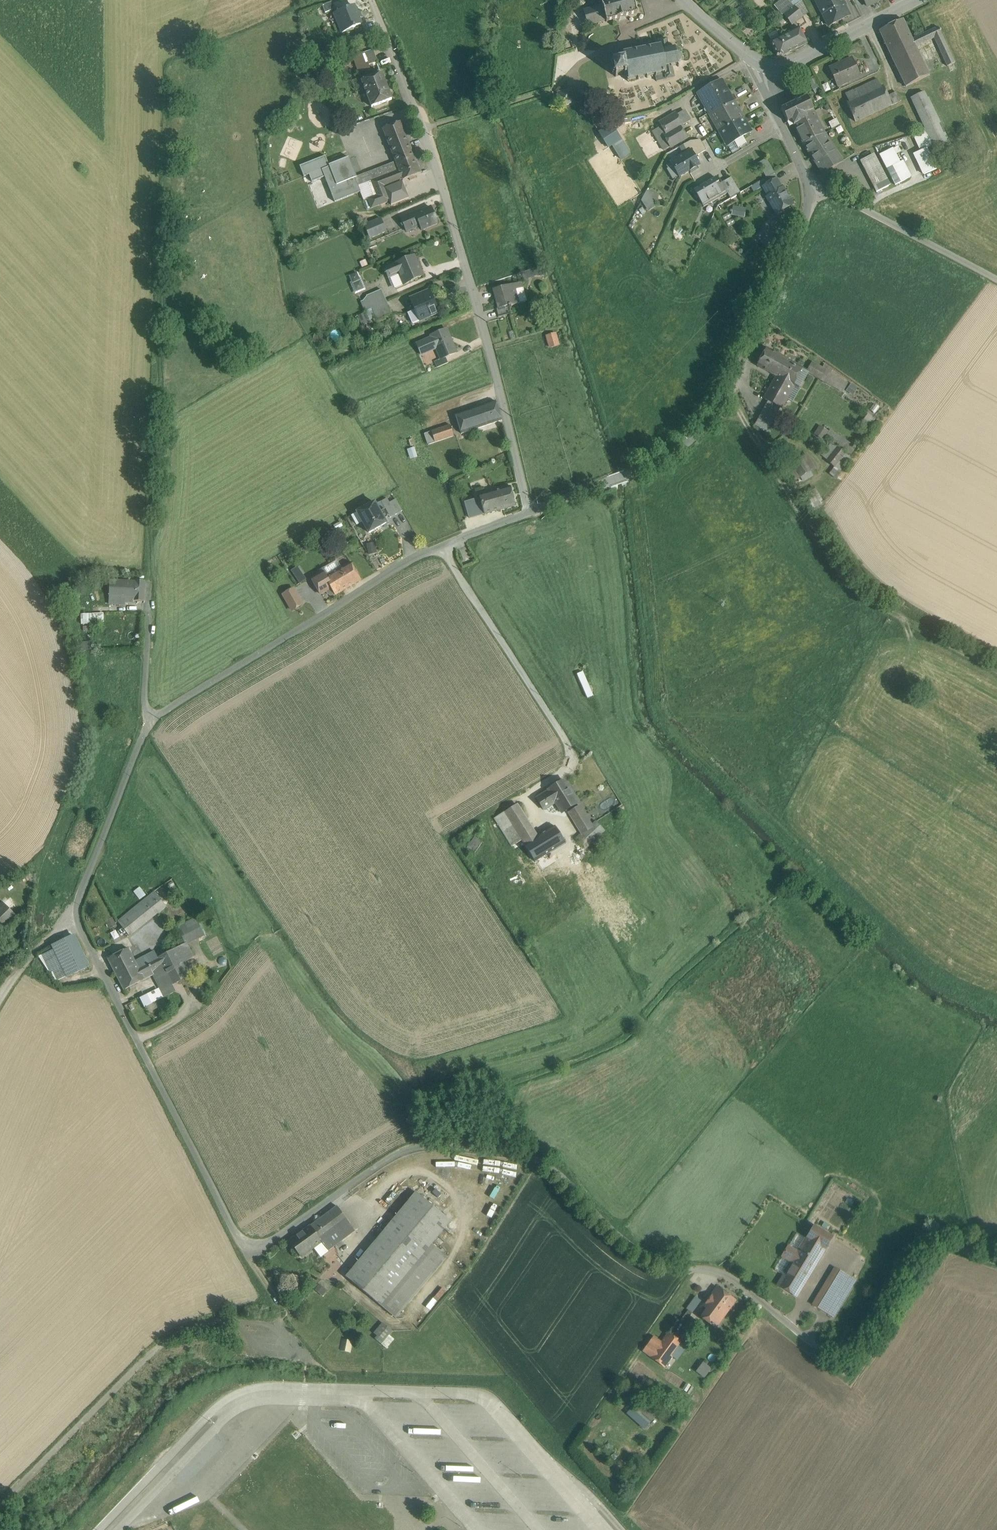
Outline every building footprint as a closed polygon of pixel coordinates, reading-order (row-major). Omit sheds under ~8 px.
[(601,2),(602,6),(606,21),(607,22),(637,13),(633,0),(608,0),(601,2)] [(794,7),(788,0),(782,0),(776,5),(784,15),(794,7)] [(815,0),(829,27),(849,16),(841,0),(816,0),(815,0)] [(333,2),(322,5),(325,13),(336,9),(333,2)] [(802,2),(794,7),(803,17),(808,14),(802,2)] [(354,6),(337,13),(341,22),(338,23),(342,33),(355,28),(355,27),(361,24),(359,19),(361,18),(359,12),(357,13),(354,6)] [(602,6),(583,11),(587,26),(606,21),(602,6)] [(736,11),(744,19),(749,13),(742,6),(736,11)] [(794,7),(784,15),(792,25),(803,17),(794,7)] [(903,20),(879,31),(889,51),(910,40),(912,40),(903,20)] [(912,40),(910,40),(889,51),(906,87),(929,76),(916,48),(934,39),(947,67),(955,63),(938,27),(912,40)] [(799,28),(770,42),(777,56),(782,56),(807,44),(799,28)] [(651,48),(643,50),(642,48),(641,48),(642,50),(634,51),(634,50),(632,50),(633,51),(631,52),(630,50),(626,50),(627,53),(624,53),(622,52),(622,53),(623,54),(624,58),(622,59),(622,61),(615,63),(614,60),(613,61),(613,63),(611,64),(611,66),(613,65),(614,73),(612,73),(613,75),(615,74),(615,75),(616,77),(618,77),(617,74),(624,73),(625,75),(627,75),(628,79),(627,81),(628,81),(629,80),(638,78),(638,80),(639,80),(639,78),(647,76),(647,78),(648,78),(648,76),(655,75),(657,82),(674,78),(672,66),(677,65),(678,67),(680,66),(678,65),(681,60),(684,60),(684,59),(682,59),(681,53),(682,52),(682,51),(680,52),(675,49),(676,47),(674,47),(674,49),(669,50),(667,39),(659,41),(660,46),(652,48),(651,46),(650,46),(651,48)] [(373,49),(362,54),(366,66),(378,61),(373,49)] [(362,54),(353,57),(359,74),(368,70),(366,66),(362,54)] [(852,59),(829,69),(837,86),(860,76),(852,59)] [(382,73),(361,80),(371,107),(392,99),(389,91),(385,81),(382,73)] [(878,80),(845,94),(849,102),(881,87),(878,80)] [(721,81),(698,93),(710,115),(734,102),(721,81)] [(849,102),(847,103),(855,122),(892,106),(888,96),(883,86),(881,87),(849,102)] [(571,89),(558,92),(562,106),(575,102),(571,89)] [(896,92),(888,96),(892,106),(901,102),(896,92)] [(950,145),(929,99),(927,99),(924,92),(911,98),(935,152),(950,145)] [(806,97),(781,110),(788,123),(792,121),(804,145),(824,134),(806,97)] [(734,102),(710,115),(720,131),(743,118),(734,102)] [(684,111),(677,115),(682,125),(690,121),(684,111)] [(676,114),(660,123),(662,126),(667,134),(664,135),(664,136),(682,125),(677,115),(676,114)] [(743,118),(720,131),(727,145),(736,140),(740,147),(746,143),(742,136),(751,132),(743,118)] [(357,177),(355,178),(358,186),(361,185),(371,182),(380,205),(390,201),(391,201),(386,188),(385,186),(403,179),(403,180),(421,173),(401,122),(383,129),(396,162),(357,177)] [(682,125),(664,136),(670,146),(671,147),(686,138),(680,127),(683,125),(682,125)] [(662,126),(653,131),(664,150),(670,146),(664,136),(664,135),(667,134),(662,126)] [(843,161),(824,134),(804,145),(823,174),(843,161)] [(630,154),(621,139),(612,144),(622,159),(630,154)] [(897,148),(881,154),(888,170),(896,167),(901,182),(913,177),(906,159),(902,161),(897,148)] [(691,150),(670,162),(679,177),(700,165),(691,150)] [(872,155),(860,161),(863,167),(875,160),(872,155)] [(349,157),(329,165),(329,167),(322,170),(335,202),(361,192),(358,186),(355,178),(357,177),(349,157)] [(875,160),(863,167),(865,172),(878,165),(875,160)] [(878,165),(865,172),(868,177),(880,171),(878,165)] [(880,171),(868,177),(871,182),(883,176),(880,171)] [(773,174),(760,182),(763,187),(776,179),(773,174)] [(883,176),(871,182),(873,188),(886,181),(883,176)] [(695,189),(704,206),(725,194),(716,178),(695,189)] [(776,179),(763,187),(768,196),(782,189),(776,179)] [(886,181),(873,188),(876,193),(889,187),(886,181)] [(361,185),(367,199),(368,199),(372,208),(380,205),(371,182),(361,185)] [(402,182),(386,188),(391,201),(390,201),(391,205),(408,198),(402,182)] [(768,196),(767,197),(777,213),(792,205),(793,202),(790,197),(788,197),(783,188),(782,189),(768,196)] [(658,204),(649,190),(641,196),(650,210),(658,204)] [(431,207),(416,214),(415,212),(400,218),(406,231),(416,227),(415,224),(418,222),(421,230),(438,223),(431,207)] [(381,219),(365,226),(370,237),(386,230),(381,219)] [(779,241),(767,228),(757,237),(770,250),(779,241)] [(414,256),(384,269),(388,277),(391,276),(396,288),(415,280),(415,279),(423,276),(414,256)] [(360,272),(350,275),(356,292),(366,288),(360,272)] [(516,283),(522,302),(528,301),(522,281),(516,283)] [(507,286),(493,290),(499,308),(509,305),(509,306),(511,306),(511,305),(522,302),(516,283),(507,285),(507,286)] [(381,289),(367,296),(368,299),(372,308),(387,302),(381,289)] [(439,312),(430,291),(422,295),(421,294),(410,299),(420,321),(439,312)] [(368,299),(362,302),(366,311),(372,308),(368,299)] [(387,302),(372,308),(377,320),(392,314),(387,302)] [(499,308),(496,309),(498,316),(511,313),(509,306),(509,305),(499,308)] [(446,329),(431,335),(432,338),(417,344),(421,355),(436,348),(441,359),(446,357),(456,353),(446,329)] [(556,333),(547,336),(550,347),(560,345),(556,333)] [(802,367),(767,348),(757,365),(778,377),(765,399),(768,400),(780,407),(802,367)] [(446,357),(441,359),(434,362),(437,368),(448,363),(446,357)] [(812,361),(807,372),(821,379),(825,370),(826,368),(812,361)] [(801,370),(793,384),(801,388),(809,374),(801,370)] [(825,370),(821,379),(843,392),(848,383),(825,370)] [(780,407),(768,400),(755,424),(767,431),(780,407)] [(496,401),(475,408),(481,427),(502,420),(496,401)] [(475,408),(456,415),(461,434),(481,427),(475,408)] [(450,425),(425,433),(428,445),(454,436),(450,425)] [(820,425),(814,434),(822,440),(829,431),(820,425)] [(836,447),(827,461),(836,467),(846,454),(836,447)] [(802,458),(811,471),(817,467),(808,454),(802,458)] [(792,464),(800,478),(811,471),(802,458),(792,464)] [(795,481),(800,478),(792,464),(786,467),(795,481)] [(811,471),(800,478),(803,483),(814,476),(811,471)] [(832,471),(827,481),(836,485),(841,475),(832,471)] [(510,486),(479,495),(481,501),(485,514),(516,505),(510,486)] [(814,486),(804,492),(813,507),(823,501),(814,486)] [(387,498),(381,502),(390,518),(402,511),(396,499),(390,503),(387,498)] [(481,501),(469,504),(473,517),(485,514),(481,501)] [(374,502),(358,512),(369,532),(386,523),(376,505),(374,502)] [(390,518),(381,502),(376,505),(386,523),(390,518)] [(326,577),(325,577),(331,588),(336,595),(361,580),(351,562),(341,568),(338,570),(326,577)] [(306,579),(298,567),(292,571),(301,583),(306,579)] [(323,572),(312,578),(321,594),(331,588),(325,577),(325,578),(326,577),(323,572)] [(122,598),(123,581),(110,580),(109,604),(125,605),(125,603),(125,598),(122,598)] [(145,581),(135,581),(123,581),(122,598),(125,598),(134,599),(134,601),(144,601),(145,581)] [(303,605),(294,589),(283,595),(292,610),(303,605)] [(82,615),(82,625),(91,625),(90,622),(104,622),(104,614),(82,615)] [(600,652),(607,650),(597,625),(590,628),(600,652)] [(578,803),(564,780),(548,790),(549,791),(537,798),(544,810),(556,803),(562,813),(578,803)] [(517,804),(505,812),(521,838),(533,830),(517,804)] [(591,825),(579,806),(569,812),(583,834),(592,826),(591,825)] [(521,838),(505,812),(495,819),(511,845),(521,838)] [(583,834),(577,839),(585,848),(604,830),(596,821),(591,825),(592,826),(583,834)] [(521,838),(511,845),(525,867),(565,843),(555,827),(538,837),(533,830),(521,838)] [(475,837),(467,848),(475,853),(483,842),(475,837)] [(166,906),(155,892),(140,903),(152,917),(166,906)] [(19,917),(4,901),(0,905),(0,936),(19,917)] [(140,903),(118,921),(129,936),(152,917),(140,903)] [(196,917),(171,930),(180,946),(186,943),(187,944),(205,935),(196,917)] [(89,966),(74,936),(53,946),(68,977),(89,966)] [(180,946),(158,958),(164,969),(172,984),(190,975),(183,961),(193,956),(187,944),(186,943),(180,946)] [(128,949),(108,959),(117,975),(137,964),(135,962),(128,949)] [(155,952),(135,962),(137,964),(144,979),(153,975),(164,969),(158,958),(155,952)] [(137,964),(117,975),(124,990),(144,979),(137,964)] [(164,969),(153,975),(161,990),(172,984),(164,969)] [(172,984),(161,990),(165,996),(175,991),(172,984)] [(157,1004),(160,1009),(169,1005),(165,998),(159,1002),(159,1003),(157,1004)] [(384,1202),(401,1188),(395,1181),(378,1195),(384,1202)] [(416,1192),(346,1277),(381,1305),(432,1244),(451,1221),(416,1192)] [(337,1206),(311,1226),(322,1242),(329,1250),(355,1231),(337,1206)] [(310,1226),(290,1241),(302,1257),(322,1242),(311,1226),(310,1226)] [(833,1238),(814,1226),(807,1237),(808,1237),(800,1249),(818,1261),(826,1248),(833,1238)] [(432,1244),(381,1305),(396,1318),(448,1256),(432,1244)] [(798,1252),(788,1246),(783,1256),(793,1262),(779,1285),(797,1296),(818,1261),(800,1249),(798,1252)] [(845,1273),(836,1268),(829,1278),(839,1284),(845,1273)] [(839,1284),(829,1278),(813,1305),(822,1311),(839,1284)] [(735,1301),(718,1288),(705,1306),(712,1311),(706,1319),(716,1326),(735,1301)] [(696,1297),(687,1308),(689,1310),(693,1312),(701,1301),(696,1297)] [(689,1310),(681,1320),(685,1323),(693,1312),(689,1310)] [(383,1323),(375,1333),(384,1341),(392,1331),(383,1323)] [(681,1343),(669,1334),(662,1343),(659,1348),(671,1357),(681,1343)] [(342,1337),(340,1349),(348,1351),(350,1339),(342,1337)] [(671,1357),(659,1348),(662,1343),(654,1338),(645,1351),(653,1356),(652,1357),(665,1366),(671,1357)] [(699,1371),(707,1377),(714,1367),(706,1361),(699,1371)] [(647,1428),(654,1420),(636,1404),(629,1413),(647,1428)] [(176,1509),(197,1503),(196,1499),(174,1504),(176,1509)] [(596,1517),(608,1529),(617,1529),(601,1513),(596,1517)]
